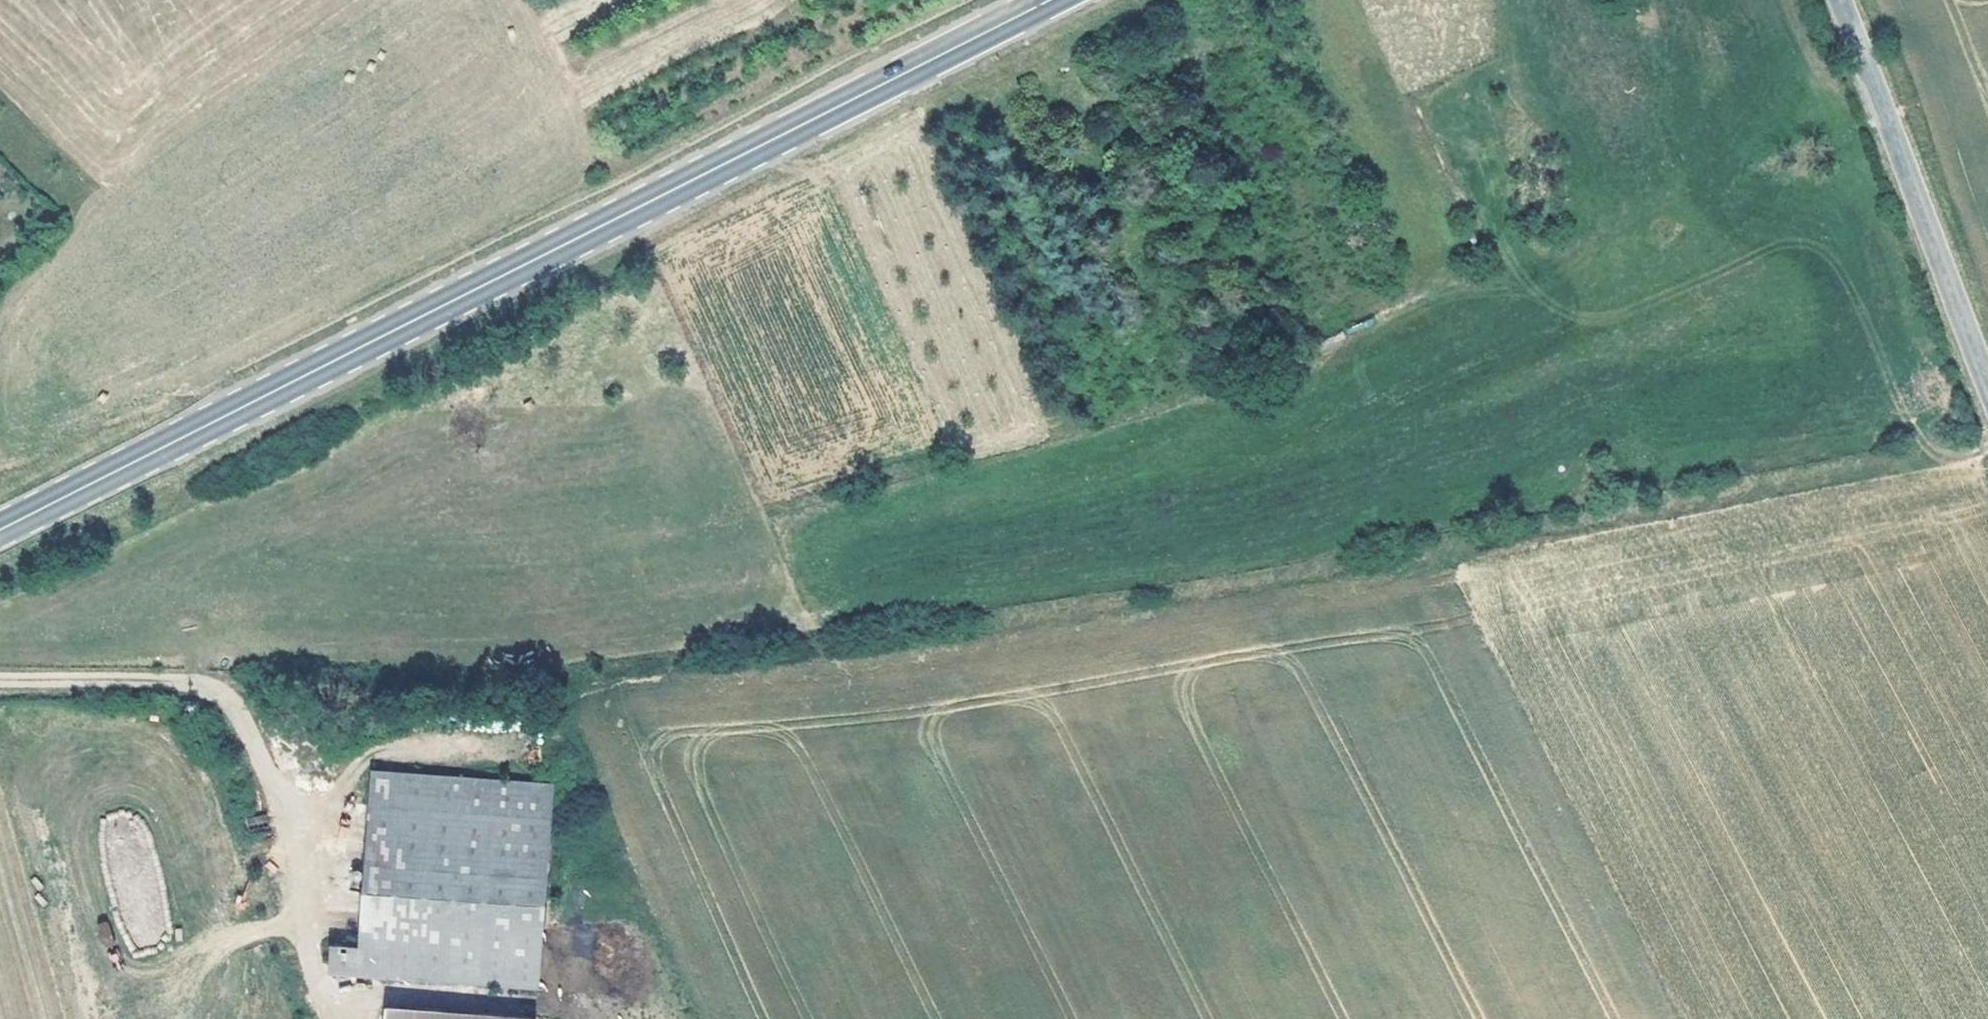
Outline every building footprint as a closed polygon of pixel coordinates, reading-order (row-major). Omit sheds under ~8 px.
[(355,753),(353,788),(532,799),(534,765),(355,753)] [(532,799),(353,788),(342,924),(314,921),(312,952),(519,967),(532,799)] [(367,985),(364,1018),(515,1018),(516,997),(367,985)]
